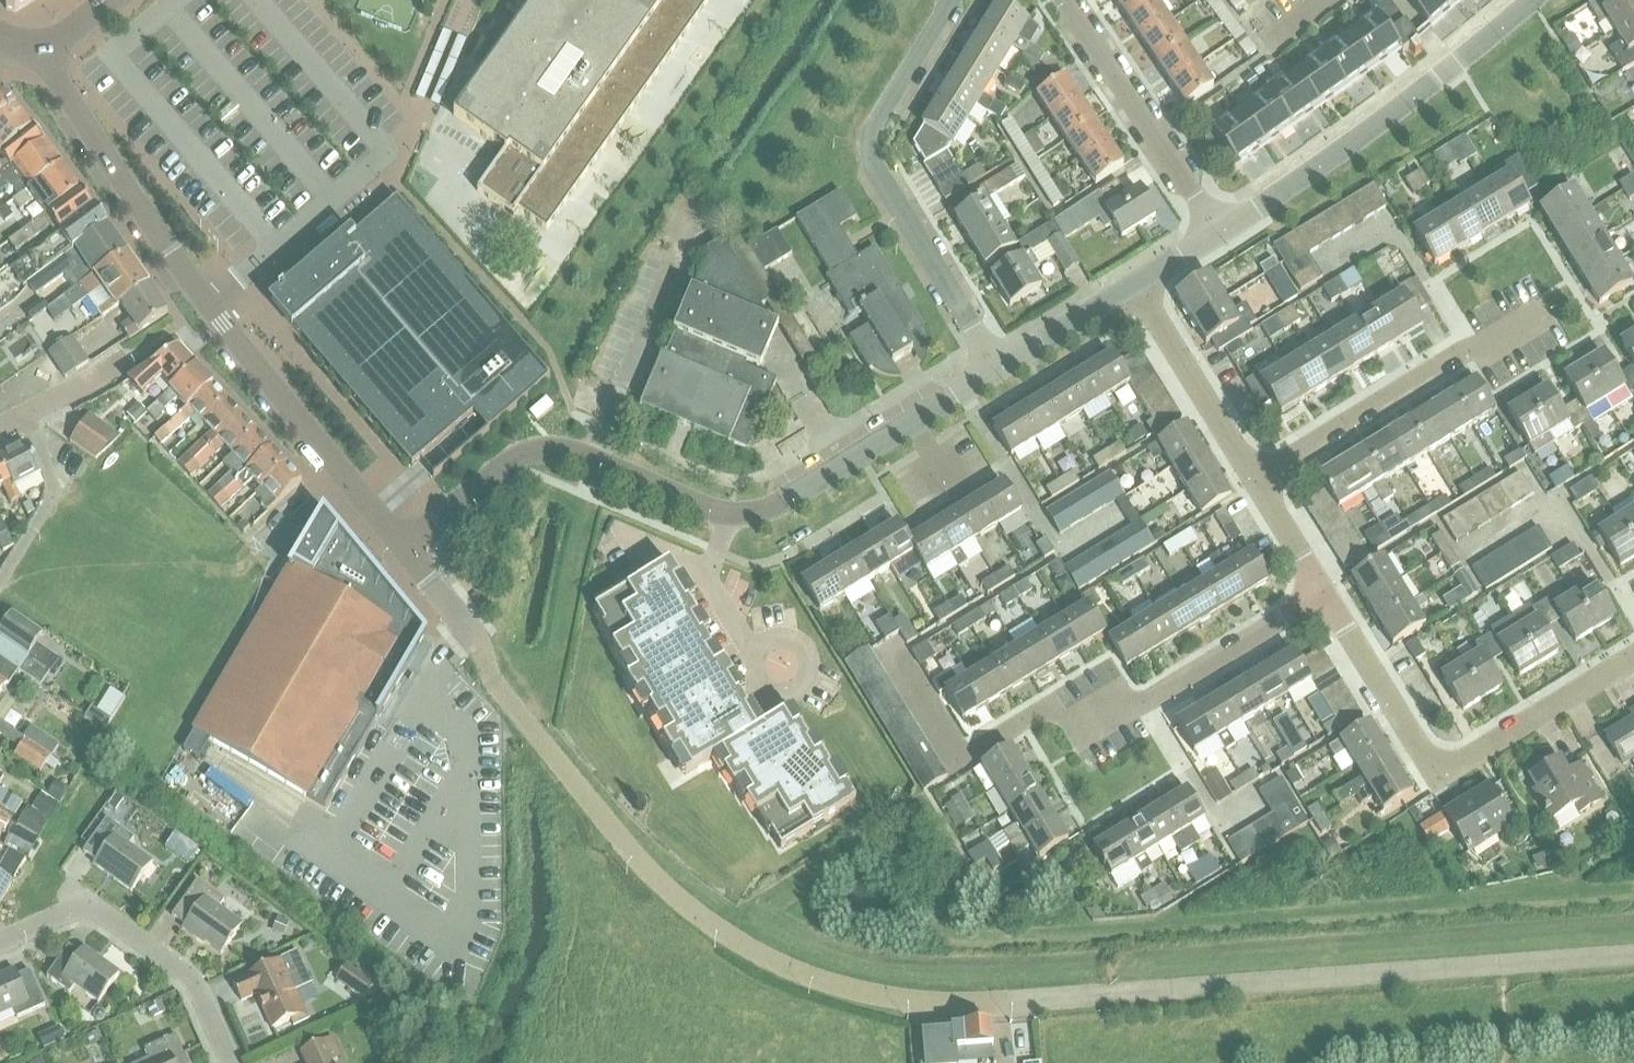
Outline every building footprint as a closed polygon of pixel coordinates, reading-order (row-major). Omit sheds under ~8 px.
[(6,9),(15,13),(35,0),(3,0),(6,9)] [(506,41),(453,116),(479,134),(504,152),(487,177),(477,191),(495,204),(512,217),(517,210),(546,230),(619,127),(685,34),(708,1),(706,0),(535,0),(506,41)] [(1126,18),(1152,0),(1114,0),(1126,18)] [(1154,0),(1152,0),(1126,18),(1140,39),(1168,20),(1154,0)] [(1218,0),(1203,0),(1215,16),(1224,9),(1218,0)] [(1236,12),(1245,5),(1241,0),(1228,0),(1236,12)] [(1452,0),(1406,0),(1428,24),(1453,2),(1452,0)] [(1633,19),(1633,0),(1594,0),(1587,4),(1599,24),(1607,20),(1614,32),(1633,19)] [(1389,1),(1373,12),(1375,16),(1397,46),(1401,52),(1406,48),(1412,44),(1417,41),(1389,1)] [(1012,47),(1023,54),(1038,63),(1044,55),(1028,45),(1029,44),(1018,37),(1027,23),(997,4),(981,29),(1012,47)] [(1232,38),(1241,31),(1230,16),(1221,23),(1232,38)] [(1397,46),(1375,16),(1348,36),(1369,66),(1397,46)] [(1621,42),(1608,51),(1621,72),(1633,64),(1633,19),(1614,32),(1621,42)] [(1183,42),(1168,20),(1140,39),(1155,61),(1183,42)] [(1346,33),(1342,27),(1335,32),(1339,37),(1346,33)] [(1012,47),(981,29),(967,52),(997,70),(1012,47)] [(1255,51),(1241,31),(1232,38),(1247,57),(1255,51)] [(1572,32),(1561,39),(1573,57),(1584,50),(1572,32)] [(1348,36),(1321,55),(1343,85),(1369,66),(1348,36)] [(1183,42),(1155,61),(1170,82),(1197,64),(1183,42)] [(1412,44),(1406,48),(1412,57),(1418,52),(1412,44)] [(997,70),(967,52),(952,76),(982,94),(997,70)] [(1038,63),(1023,54),(1018,61),(1034,71),(1038,63)] [(1044,55),(1038,63),(1058,75),(1067,69),(1044,55)] [(1321,55),(1294,74),(1316,104),(1343,85),(1321,55)] [(1213,86),(1197,64),(1170,82),(1185,105),(1213,86)] [(1260,67),(1253,71),(1257,78),(1264,74),(1260,67)] [(1251,73),(1245,78),(1251,86),(1258,82),(1251,73)] [(1294,74),(1267,93),(1289,123),(1316,104),(1294,74)] [(952,76),(937,101),(967,119),(976,105),(987,112),(993,101),(982,94),(952,76)] [(1019,95),(1024,86),(1009,77),(1003,86),(1019,95)] [(1050,119),(1078,100),(1063,77),(1035,96),(1050,119)] [(15,107),(0,89),(0,119),(15,107)] [(1289,123),(1267,93),(1241,112),(1262,142),(1289,123)] [(1078,100),(1050,119),(1065,140),(1092,122),(1078,100)] [(967,119),(937,101),(922,125),(923,126),(912,144),(924,164),(946,151),(951,143),(952,143),(967,119)] [(999,120),(1006,109),(993,101),(987,112),(999,120)] [(0,119),(0,154),(32,127),(15,107),(0,119)] [(1213,131),(1228,153),(1235,162),(1236,161),(1262,142),(1241,112),(1213,131)] [(1012,142),(1022,136),(1010,118),(1001,124),(1012,142)] [(1092,122),(1065,140),(1079,162),(1107,143),(1092,122)] [(0,154),(7,162),(0,164),(0,173),(43,142),(32,127),(0,154)] [(1031,130),(1022,136),(1012,142),(1024,161),(1043,149),(1031,130)] [(1467,160),(1475,155),(1467,141),(1459,146),(1467,160)] [(43,142),(0,173),(0,192),(10,184),(18,196),(60,165),(43,142)] [(1107,143),(1079,162),(1094,184),(1122,166),(1107,143)] [(1467,160),(1459,146),(1451,151),(1459,165),(1467,160)] [(946,151),(924,164),(922,165),(929,178),(953,163),(946,151)] [(1235,162),(1228,153),(1220,158),(1231,173),(1240,167),(1236,161),(1235,162)] [(1485,187),(1506,221),(1530,206),(1524,196),(1538,186),(1518,156),(1504,166),(1508,173),(1485,187)] [(953,163),(929,178),(937,189),(960,175),(953,163)] [(1049,180),(1039,164),(1029,170),(1040,186),(1049,180)] [(18,196),(12,199),(20,211),(34,200),(45,215),(58,205),(80,190),(60,165),(27,189),(18,196)] [(977,165),(961,176),(968,187),(984,176),(977,165)] [(1016,165),(981,186),(988,197),(989,199),(994,195),(1024,177),(1016,165)] [(1420,170),(1412,175),(1421,189),(1429,184),(1420,170)] [(960,175),(937,189),(944,201),(968,187),(961,176),(960,175)] [(1404,180),(1412,194),(1421,189),(1412,175),(1404,180)] [(1619,184),(1624,192),(1633,185),(1633,177),(1633,175),(1619,184)] [(1061,200),(1049,180),(1040,186),(1052,206),(1061,200)] [(1087,199),(1052,222),(1059,234),(1063,240),(1098,218),(1104,228),(1111,223),(1120,238),(1154,216),(1138,190),(1126,198),(1115,181),(1087,199)] [(1362,190),(1375,213),(1387,206),(1373,183),(1362,190)] [(1624,192),(1629,199),(1633,196),(1633,185),(1624,192)] [(1485,188),(1462,202),(1482,235),(1505,221),(1485,188)] [(94,208),(80,190),(58,205),(45,215),(44,215),(8,242),(15,251),(50,226),(56,235),(94,208)] [(1362,190),(1351,197),(1364,220),(1375,213),(1362,190)] [(1556,234),(1588,214),(1574,190),(1541,210),(1556,234)] [(923,344),(921,338),(919,333),(923,330),(874,248),(853,261),(835,231),(856,219),(840,192),(796,218),(830,275),(826,277),(849,315),(858,310),(868,326),(848,338),(868,371),(875,367),(880,370),(923,344)] [(985,199),(954,218),(969,242),(999,224),(1008,218),(994,195),(989,199),(986,201),(985,199)] [(1364,220),(1351,197),(1339,204),(1353,227),(1364,220)] [(504,325),(451,263),(447,259),(396,199),(376,215),(354,235),(273,304),(292,327),(300,336),(302,339),(305,343),(310,348),(313,352),(321,361),(325,365),(333,374),(336,378),(347,391),(350,395),(363,410),(366,413),(378,427),(381,431),(385,435),(388,439),(395,448),(398,451),(405,459),(408,463),(411,466),(419,459),(490,399),(504,415),(505,416),(549,378),(508,330),(504,325)] [(1462,202),(1438,217),(1458,250),(1482,235),(1462,202)] [(1353,227),(1339,204),(1328,211),(1342,233),(1353,227)] [(0,210),(0,215),(4,222),(13,216),(6,206),(0,210)] [(56,235),(10,268),(23,285),(28,282),(106,224),(105,223),(94,208),(56,235)] [(1342,233),(1328,211),(1317,218),(1330,240),(1342,233)] [(1588,214),(1556,234),(1570,257),(1603,237),(1588,214)] [(1458,250),(1438,217),(1414,231),(1434,264),(1458,250)] [(1317,218),(1305,225),(1319,247),(1330,240),(1317,218)] [(1017,244),(1024,256),(1046,242),(1059,234),(1052,222),(1017,244)] [(106,224),(28,282),(36,294),(64,275),(75,290),(127,253),(106,224)] [(1014,247),(999,224),(969,242),(984,266),(1014,247)] [(1319,247),(1305,225),(1283,239),(1297,261),(1308,254),(1319,247)] [(749,247),(764,272),(792,255),(777,230),(749,247)] [(1059,234),(1046,242),(1054,255),(1064,271),(1077,263),(1059,234)] [(662,354),(640,406),(729,444),(729,442),(747,450),(776,381),(758,373),(777,328),(764,322),(766,316),(760,306),(778,296),(764,272),(749,247),(743,237),(707,259),(666,356),(662,354)] [(1617,260),(1603,237),(1570,257),(1584,280),(1617,260)] [(1297,261),(1283,239),(1272,246),(1292,279),(1315,265),(1308,254),(1297,261)] [(1024,256),(990,276),(1008,306),(1040,286),(1031,271),(1038,267),(1037,265),(1054,255),(1046,242),(1024,256)] [(75,290),(64,297),(72,309),(88,298),(101,317),(120,305),(149,285),(129,256),(127,253),(75,290)] [(1263,274),(1277,265),(1271,257),(1258,265),(1263,274)] [(1632,284),(1617,260),(1584,280),(1599,304),(1632,284)] [(1322,276),(1315,265),(1292,279),(1299,290),(1322,276)] [(1191,320),(1223,300),(1208,276),(1176,296),(1191,320)] [(1337,278),(1330,283),(1338,296),(1346,292),(1337,278)] [(1378,309),(1398,341),(1422,327),(1413,313),(1425,306),(1409,281),(1397,288),(1401,294),(1378,309)] [(1330,301),(1338,296),(1330,283),(1322,287),(1330,301)] [(149,285),(120,305),(131,320),(120,328),(128,338),(167,312),(149,285)] [(41,300),(26,311),(32,320),(47,309),(41,300)] [(1223,300),(1191,320),(1205,343),(1210,340),(1217,351),(1223,348),(1251,331),(1248,327),(1255,323),(1244,305),(1231,313),(1223,300)] [(1291,325),(1300,320),(1292,306),(1283,311),(1291,325)] [(1378,309),(1354,323),(1374,356),(1398,341),(1378,309)] [(1283,330),(1291,325),(1283,311),(1275,316),(1283,330)] [(1374,356),(1354,323),(1331,337),(1351,370),(1374,356)] [(1620,343),(1633,367),(1633,334),(1620,343)] [(48,352),(65,377),(88,362),(71,337),(48,352)] [(1351,370),(1331,337),(1307,352),(1327,384),(1351,370)] [(1238,341),(1227,347),(1232,355),(1242,349),(1238,341)] [(168,392),(195,366),(178,347),(128,382),(142,397),(162,378),(171,388),(167,391),(168,392)] [(1125,377),(1147,363),(1139,350),(1117,364),(1125,377)] [(1307,352),(1284,366),(1304,399),(1327,384),(1307,352)] [(1110,354),(1087,369),(1104,397),(1128,382),(1125,377),(1117,364),(1110,354)] [(1602,354),(1583,366),(1611,413),(1630,401),(1633,408),(1633,386),(1628,377),(1619,382),(1602,354)] [(1257,374),(1244,382),(1260,408),(1272,400),(1280,413),(1304,399),(1284,366),(1278,356),(1255,371),(1257,374)] [(1154,374),(1147,363),(1125,377),(1128,382),(1131,388),(1154,374)] [(195,366),(168,392),(146,412),(154,420),(177,399),(185,408),(212,383),(195,366)] [(1581,406),(1572,411),(1581,427),(1591,443),(1600,438),(1592,425),(1611,413),(1583,366),(1563,378),(1581,406)] [(1104,397),(1087,369),(1063,383),(1081,412),(1104,397)] [(1154,374),(1131,388),(1138,399),(1161,385),(1154,374)] [(1475,379),(1452,393),(1472,426),(1495,412),(1475,379)] [(212,383),(185,408),(153,437),(160,444),(194,413),(202,422),(227,399),(212,383)] [(1081,412),(1063,383),(1040,398),(1057,426),(1081,412)] [(1161,385),(1138,399),(1145,410),(1167,396),(1161,385)] [(1546,388),(1527,400),(1553,443),(1581,427),(1572,411),(1563,416),(1546,388)] [(1452,393),(1429,407),(1450,440),(1472,426),(1452,393)] [(1174,407),(1167,396),(1145,410),(1151,420),(1151,421),(1174,407)] [(1040,398),(1016,413),(1033,441),(1057,426),(1040,398)] [(227,399),(202,422),(211,431),(177,463),(183,469),(242,415),(227,399)] [(545,399),(529,413),(536,421),(552,407),(545,399)] [(1553,443),(1527,400),(1507,412),(1534,455),(1553,443)] [(138,403),(127,413),(135,421),(146,412),(138,403)] [(1151,421),(1151,420),(1144,424),(1151,436),(1181,418),(1174,407),(1151,421)] [(1450,440),(1429,407),(1407,420),(1427,454),(1450,440)] [(1033,441),(1016,413),(992,427),(1010,455),(1033,441)] [(256,431),(242,415),(183,469),(190,476),(224,445),(232,454),(256,431)] [(1407,420),(1384,434),(1405,467),(1427,454),(1407,420)] [(79,429),(70,442),(95,460),(120,437),(96,421),(86,435),(79,429)] [(1172,467),(1200,450),(1185,426),(1157,443),(1172,467)] [(1141,428),(1128,435),(1134,446),(1147,439),(1141,428)] [(222,464),(230,472),(206,494),(213,501),(271,447),(256,431),(232,454),(222,464)] [(1384,434),(1362,448),(1383,481),(1405,467),(1384,434)] [(1118,442),(1105,451),(1111,460),(1125,452),(1118,442)] [(26,445),(0,458),(0,460),(18,496),(43,484),(38,473),(40,472),(26,445)] [(285,463),(271,447),(213,501),(219,508),(252,478),(260,486),(285,463)] [(1371,488),(1382,505),(1393,498),(1383,481),(1362,448),(1340,461),(1360,495),(1371,488)] [(1200,450),(1172,467),(1186,491),(1215,474),(1200,450)] [(1509,468),(1524,459),(1518,450),(1504,459),(1509,468)] [(1111,460),(1105,451),(1091,459),(1097,469),(1111,460)] [(2,485),(10,502),(19,498),(18,496),(0,460),(0,486),(2,485)] [(1360,495),(1340,461),(1317,476),(1326,490),(1329,496),(1332,501),(1334,504),(1337,509),(1360,495)] [(260,486),(261,487),(254,493),(261,502),(260,503),(267,510),(300,479),(285,463),(260,486)] [(1490,468),(1474,478),(1479,486),(1495,476),(1490,468)] [(1058,480),(1064,490),(1077,481),(1071,472),(1058,480)] [(1109,472),(1101,477),(1114,499),(1116,502),(1125,497),(1109,472)] [(1508,479),(1521,501),(1533,494),(1519,472),(1508,479)] [(1215,474),(1186,491),(1201,515),(1229,497),(1215,474)] [(1114,499),(1101,477),(1089,484),(1103,506),(1114,499)] [(1576,502),(1598,489),(1590,477),(1569,490),(1576,502)] [(1479,486),(1474,478),(1458,488),(1463,496),(1479,486)] [(1521,501),(1508,479),(1497,486),(1511,508),(1521,501)] [(1064,490),(1058,480),(1044,488),(1050,498),(1064,490)] [(978,498),(996,526),(1020,511),(1002,483),(978,498)] [(1089,484),(1078,491),(1092,513),(1103,506),(1089,484)] [(1511,508),(1497,486),(1486,493),(1500,515),(1511,508)] [(1329,496),(1326,490),(1303,503),(1310,515),(1332,501),(1329,496)] [(1092,513),(1078,491),(1067,498),(1080,520),(1092,513)] [(1486,493),(1475,500),(1488,522),(1500,515),(1486,493)] [(1429,505),(1434,514),(1450,504),(1445,496),(1429,505)] [(1116,502),(1131,526),(1139,521),(1125,497),(1116,502)] [(978,498),(955,512),(972,540),(996,526),(978,498)] [(1080,520),(1067,498),(1056,505),(1070,527),(1080,520)] [(1475,500),(1464,506),(1477,528),(1488,522),(1475,500)] [(1334,504),(1332,501),(1310,515),(1317,526),(1339,512),(1334,504)] [(1070,527),(1056,505),(1045,511),(1059,533),(1070,527)] [(1434,514),(1429,505),(1413,515),(1419,523),(1434,514)] [(1477,528),(1464,506),(1453,513),(1467,535),(1477,528)] [(1616,520),(1633,548),(1633,509),(1616,520)] [(1222,529),(1232,523),(1224,510),(1214,516),(1222,529)] [(238,657),(183,750),(199,759),(210,740),(324,808),(378,716),(378,717),(414,654),(425,635),(322,511),(288,568),(289,569),(238,657)] [(955,512),(932,527),(949,555),(957,568),(966,562),(958,549),(972,540),(955,512)] [(1339,512),(1317,526),(1324,537),(1346,523),(1339,512)] [(1467,535),(1453,513),(1442,520),(1455,542),(1467,535)] [(2,552),(13,547),(6,533),(7,533),(0,519),(0,548),(2,552)] [(1616,520),(1591,536),(1599,549),(1606,545),(1619,566),(1633,557),(1633,548),(1616,520)] [(242,533),(248,527),(242,521),(236,526),(242,533)] [(1131,526),(1131,527),(1145,549),(1154,544),(1148,535),(1139,521),(1131,526)] [(896,523),(872,538),(889,566),(897,579),(921,564),(907,542),(896,523)] [(1232,523),(1222,529),(1230,543),(1240,537),(1232,523)] [(1346,523),(1324,537),(1330,547),(1352,534),(1346,523)] [(1400,523),(1385,533),(1390,541),(1406,532),(1400,523)] [(932,527),(907,542),(921,564),(925,570),(933,583),(957,568),(949,555),(932,527)] [(1131,527),(1120,534),(1134,556),(1145,549),(1131,527)] [(1537,527),(1526,534),(1540,556),(1551,549),(1537,527)] [(1160,528),(1148,535),(1154,544),(1165,536),(1160,528)] [(1176,539),(1182,549),(1196,540),(1190,531),(1176,539)] [(1390,541),(1385,533),(1369,543),(1374,551),(1390,541)] [(1440,554),(1449,548),(1439,533),(1430,538),(1440,554)] [(1134,556),(1120,534),(1109,541),(1122,563),(1134,556)] [(1359,545),(1352,534),(1330,547),(1337,558),(1359,545)] [(1540,556),(1526,534),(1515,540),(1529,562),(1540,556)] [(889,566),(872,538),(848,553),(866,581),(889,566)] [(1043,558),(1054,552),(1045,538),(1035,545),(1043,558)] [(1182,549),(1176,539),(1162,547),(1168,557),(1182,549)] [(1515,540),(1504,547),(1517,570),(1529,562),(1515,540)] [(1109,541),(1098,547),(1111,570),(1122,563),(1109,541)] [(1558,570),(1580,556),(1572,544),(1550,558),(1558,570)] [(1359,545),(1337,558),(1343,569),(1366,556),(1359,545)] [(1098,547),(1086,555),(1100,577),(1111,570),(1098,547)] [(1517,570),(1504,547),(1493,554),(1507,576),(1517,570)] [(1449,548),(1440,554),(1449,569),(1459,564),(1449,548)] [(848,553),(825,567),(843,595),(866,581),(848,553)] [(1216,573),(1203,581),(1221,610),(1244,596),(1226,567),(1218,553),(1208,559),(1216,573)] [(1250,553),(1226,567),(1244,596),(1268,581),(1250,553)] [(1493,554),(1482,561),(1496,583),(1507,576),(1493,554)] [(1086,555),(1075,562),(1089,584),(1100,577),(1086,555)] [(1364,601),(1397,581),(1383,558),(1350,578),(1364,601)] [(1056,580),(1067,573),(1058,559),(1048,566),(1056,580)] [(1143,559),(1129,568),(1136,578),(1149,569),(1143,559)] [(1496,583),(1482,561),(1471,568),(1485,590),(1496,583)] [(1089,584),(1075,562),(1064,568),(1078,590),(1089,584)] [(754,815),(765,809),(776,828),(769,832),(779,849),(855,803),(844,785),(837,790),(825,771),(829,769),(818,752),(811,756),(803,743),(806,741),(796,725),(790,729),(781,714),(763,725),(760,720),(763,719),(756,708),(753,711),(750,707),(747,709),(737,693),(734,695),(726,682),(732,678),(722,661),(712,667),(704,653),(711,649),(700,632),(698,634),(690,620),(696,616),(686,600),(683,601),(672,583),(678,579),(669,563),(593,609),(604,626),(609,623),(621,642),(611,647),(622,665),(629,661),(637,674),(626,680),(636,697),(643,693),(651,705),(648,707),(658,724),(664,720),(672,733),(662,740),(672,756),(678,752),(690,772),(720,754),(728,767),(721,771),(731,788),(742,781),(751,795),(744,799),(754,815)] [(843,595),(825,567),(801,582),(818,610),(843,595)] [(1007,567),(994,575),(1000,585),(1014,577),(1007,567)] [(1136,578),(1129,568),(1116,576),(1122,586),(1136,578)] [(1477,593),(1463,570),(1454,576),(1468,599),(1477,593)] [(1000,585),(994,575),(980,583),(986,594),(1000,585)] [(1026,579),(1012,588),(1019,599),(1032,590),(1026,579)] [(1221,610),(1203,581),(1179,596),(1197,625),(1221,610)] [(1377,622),(1410,602),(1397,581),(1364,601),(1377,622)] [(1592,584),(1574,596),(1594,629),(1613,618),(1592,584)] [(1019,599),(1012,588),(998,597),(1005,607),(1019,599)] [(1082,596),(1087,604),(1090,610),(1100,603),(1092,590),(1082,596)] [(960,596),(946,604),(953,615),(966,607),(960,596)] [(1197,625),(1179,596),(1156,610),(1174,639),(1197,625)] [(1421,596),(1410,602),(1377,622),(1391,645),(1424,625),(1415,611),(1426,604),(1421,596)] [(1594,629),(1574,596),(1553,608),(1548,599),(1539,604),(1549,618),(1557,613),(1574,642),(1594,629)] [(953,615),(946,604),(932,613),(939,623),(953,615)] [(1090,610),(1087,604),(1062,619),(1080,647),(1104,633),(1090,610)] [(1528,606),(1509,617),(1538,664),(1557,653),(1539,624),(1549,618),(1539,604),(1530,609),(1528,606)] [(964,618),(971,628),(985,620),(978,609),(964,618)] [(1174,639),(1156,610),(1133,625),(1150,654),(1174,639)] [(19,669),(19,670),(41,686),(58,660),(36,645),(44,635),(13,614),(0,633),(0,656),(19,669)] [(891,621),(898,632),(905,644),(916,638),(902,615),(891,621)] [(888,616),(875,624),(885,640),(898,632),(891,621),(888,616)] [(1492,633),(1483,639),(1492,654),(1501,648),(1518,676),(1538,664),(1509,617),(1489,629),(1492,633)] [(971,628),(964,618),(951,626),(957,637),(971,628)] [(1062,619),(1039,633),(1056,662),(1080,647),(1062,619)] [(1150,654),(1133,625),(1108,640),(1126,668),(1150,654)] [(1056,662),(1039,633),(1015,648),(1033,676),(1056,662)] [(1492,654),(1483,639),(1474,644),(1480,654),(1461,665),(1481,699),(1500,687),(1483,659),(1492,654)] [(1416,660),(1425,655),(1416,640),(1407,645),(1416,660)] [(919,665),(921,664),(929,659),(920,645),(910,651),(919,665)] [(854,678),(877,664),(867,647),(844,661),(854,678)] [(1033,676),(1015,648),(992,662),(1010,690),(1033,676)] [(1306,673),(1328,659),(1321,648),(1299,661),(1306,673)] [(1306,673),(1299,661),(1292,651),(1269,665),(1287,694),(1310,680),(1306,673)] [(7,697),(2,694),(19,670),(19,669),(0,656),(0,707),(7,697)] [(1334,671),(1328,659),(1306,673),(1310,680),(1313,684),(1334,671)] [(1010,690),(992,662),(968,676),(986,705),(1010,690)] [(884,675),(877,664),(854,678),(861,690),(884,675)] [(986,705),(968,676),(961,665),(950,672),(957,683),(944,691),(962,719),(986,705)] [(1287,694),(1269,665),(1245,680),(1263,709),(1287,694)] [(1481,699),(1461,665),(1441,677),(1462,711),(1481,699)] [(1334,671),(1313,684),(1319,695),(1341,682),(1334,671)] [(884,675),(861,690),(868,701),(891,686),(884,675)] [(1245,680),(1222,694),(1240,723),(1263,709),(1245,680)] [(1341,682),(1319,695),(1326,706),(1348,693),(1341,682)] [(898,698),(891,686),(868,701),(875,712),(898,698)] [(1348,693),(1326,706),(1327,708),(1332,716),(1333,717),(1355,704),(1348,693)] [(1222,694),(1199,708),(1217,737),(1225,751),(1233,747),(1224,732),(1240,723),(1222,694)] [(905,709),(898,698),(875,712),(882,723),(905,709)] [(1361,715),(1355,704),(1333,717),(1334,719),(1339,728),(1361,715)] [(110,721),(91,708),(84,719),(103,732),(110,721)] [(1217,737),(1199,708),(1175,723),(1193,752),(1217,737)] [(1327,708),(1315,716),(1320,724),(1332,716),(1327,708)] [(912,720),(905,709),(882,723),(889,734),(912,720)] [(1633,758),(1633,711),(1630,714),(1633,720),(1605,737),(1622,765),(1633,758)] [(1339,728),(1334,719),(1321,726),(1327,735),(1339,728)] [(919,731),(912,720),(889,734),(896,746),(919,731)] [(19,747),(14,754),(40,772),(50,757),(22,738),(0,722),(0,733),(19,747)] [(1354,765),(1382,747),(1368,723),(1339,741),(1328,747),(1334,758),(1345,751),(1354,765)] [(50,757),(51,758),(59,746),(30,726),(22,738),(50,757)] [(919,731),(896,746),(903,757),(926,743),(919,731)] [(1287,747),(1292,757),(1304,750),(1299,740),(1287,747)] [(926,743),(903,757),(910,768),(933,754),(926,743)] [(995,788),(1024,770),(1010,746),(980,764),(995,788)] [(1292,757),(1287,747),(1275,755),(1280,764),(1292,757)] [(1382,747),(1354,765),(1361,777),(1332,795),(1338,805),(1354,796),(1397,770),(1382,747)] [(933,754),(910,768),(916,779),(939,765),(933,754)] [(1578,814),(1600,800),(1583,772),(1571,779),(1558,758),(1528,777),(1536,790),(1532,793),(1550,821),(1574,806),(1578,814)] [(947,776),(939,765),(916,779),(924,791),(947,776)] [(1291,786),(1301,780),(1294,768),(1284,774),(1291,786)] [(1251,769),(1240,776),(1245,785),(1257,778),(1251,769)] [(1038,793),(1024,770),(995,788),(1009,812),(1038,793)] [(1382,812),(1411,794),(1397,770),(1354,796),(1359,804),(1373,796),(1382,812)] [(1204,778),(1218,801),(1229,794),(1216,771),(1204,778)] [(1245,785),(1240,776),(1228,783),(1234,792),(1245,785)] [(1287,789),(1280,777),(1257,790),(1265,803),(1287,789)] [(56,779),(47,794),(61,803),(69,788),(56,779)] [(1468,852),(1512,824),(1488,786),(1443,814),(1468,852)] [(15,815),(22,803),(0,789),(0,805),(15,815)] [(1179,833),(1187,846),(1197,840),(1189,827),(1204,818),(1186,789),(1161,804),(1179,833)] [(1282,807),(1296,829),(1307,822),(1287,789),(1265,803),(1271,813),(1282,807)] [(42,792),(32,808),(50,819),(60,806),(60,805),(42,792)] [(1038,793),(1009,812),(1017,824),(1002,833),(1009,844),(1053,817),(1038,793)] [(116,794),(108,807),(118,814),(126,802),(116,794)] [(950,800),(957,811),(966,806),(959,794),(950,800)] [(1313,821),(1323,815),(1315,803),(1306,809),(1313,821)] [(1161,804),(1139,818),(1157,846),(1171,838),(1179,851),(1187,846),(1179,833),(1161,804)] [(957,811),(958,812),(964,823),(974,817),(966,806),(957,811)] [(28,807),(17,826),(38,839),(50,821),(28,807)] [(1282,807),(1271,813),(1260,820),(1274,843),(1296,829),(1282,807)] [(1323,815),(1313,821),(1321,833),(1330,827),(1323,815)] [(1067,841),(1053,817),(1009,844),(1015,854),(1030,845),(1038,858),(1067,841)] [(1439,817),(1419,829),(1428,844),(1448,832),(1439,817)] [(92,864),(131,891),(152,862),(128,845),(133,837),(106,818),(82,851),(95,860),(92,864)] [(1157,846),(1139,818),(1115,832),(1133,861),(1141,874),(1152,868),(1144,854),(1157,846)] [(4,831),(8,824),(0,819),(0,829),(4,831)] [(1274,843),(1260,820),(1249,827),(1262,850),(1274,843)] [(13,827),(5,844),(29,857),(37,841),(13,827)] [(1249,827),(1237,834),(1251,857),(1262,850),(1249,827)] [(1133,861),(1115,832),(1092,846),(1109,875),(1117,889),(1141,874),(1133,861)] [(1251,857),(1237,834),(1226,841),(1240,863),(1251,857)] [(1332,837),(1321,844),(1323,849),(1326,853),(1330,859),(1341,852),(1332,837)] [(994,852),(988,841),(966,854),(973,865),(985,857),(994,852)] [(12,851),(1,870),(14,878),(25,859),(12,851)] [(985,857),(992,868),(1001,863),(994,852),(985,857)] [(1219,871),(1210,855),(1198,862),(1207,878),(1219,871)] [(1207,878),(1198,862),(1186,869),(1195,885),(1207,878)] [(11,882),(0,876),(0,901),(11,882)] [(223,900),(196,880),(171,915),(184,924),(181,927),(196,938),(197,936),(221,953),(242,924),(218,907),(223,900)] [(1163,882),(1152,889),(1158,899),(1161,905),(1173,898),(1167,889),(1163,882)] [(1158,899),(1152,889),(1140,896),(1147,906),(1158,899)] [(277,920),(272,934),(283,939),(289,924),(277,920)] [(68,944),(46,976),(69,992),(74,985),(98,1002),(119,973),(83,947),(79,952),(68,944)] [(247,975),(232,982),(240,1000),(256,993),(271,1028),(290,1019),(293,1025),(308,1018),(295,990),(311,983),(296,951),(284,957),(247,974),(247,975)] [(12,1009),(16,1017),(44,1005),(28,969),(16,975),(14,969),(0,975),(0,1014),(12,1009)] [(363,1000),(374,986),(360,976),(349,990),(363,1000)] [(161,1003),(146,1009),(152,1021),(166,1014),(161,1003)] [(97,1012),(93,1018),(96,1023),(102,1024),(106,1019),(103,1013),(97,1012)] [(919,1057),(919,1062),(953,1062),(953,1061),(990,1058),(989,1046),(991,1046),(989,1023),(949,1026),(950,1031),(922,1033),(923,1057),(919,1057)] [(64,1040),(58,1028),(38,1037),(44,1050),(64,1040)] [(175,1034),(143,1048),(147,1058),(135,1062),(188,1062),(175,1034)] [(98,1035),(86,1039),(90,1049),(101,1044),(98,1035)] [(329,1062),(337,1059),(327,1038),(299,1051),(305,1062),(330,1062),(329,1062)]
